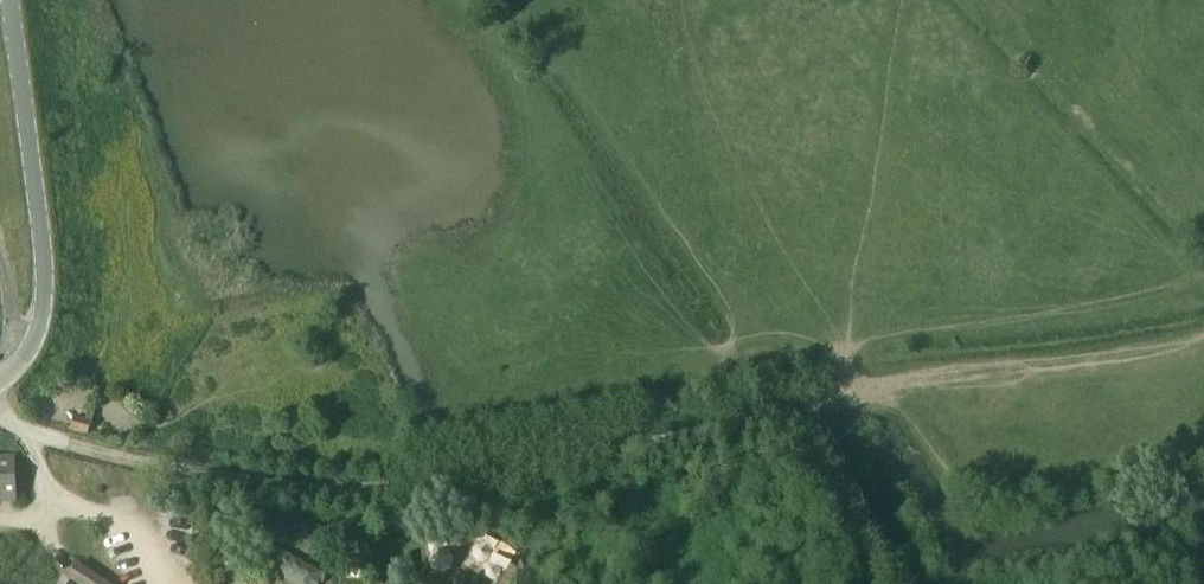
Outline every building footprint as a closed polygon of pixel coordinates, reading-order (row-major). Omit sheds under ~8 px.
[(17,504),(15,457),(0,458),(0,504),(17,504)] [(77,565),(69,577),(79,583),(106,583),(77,565)]
